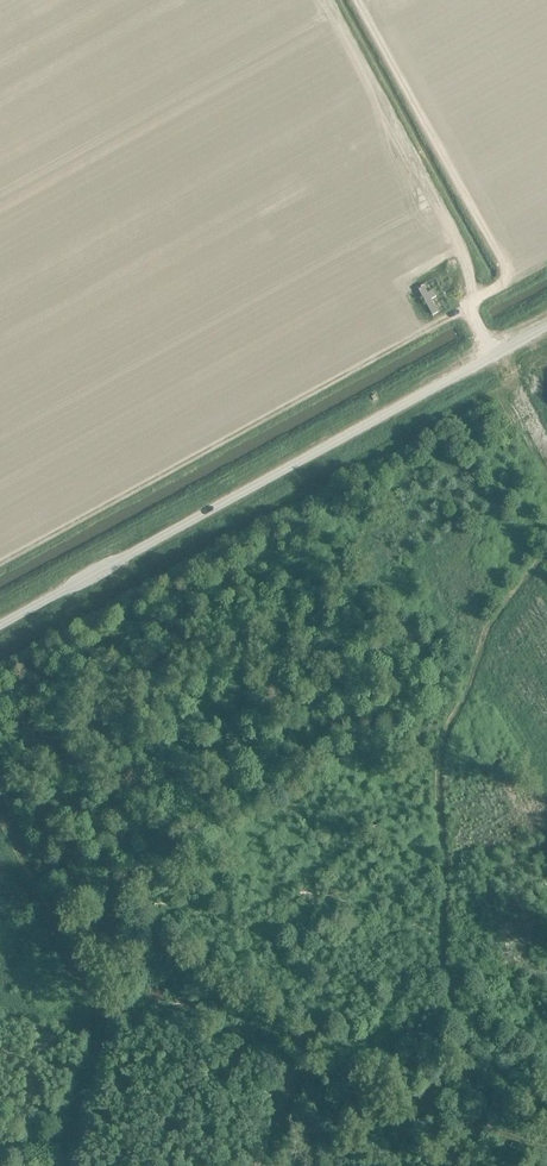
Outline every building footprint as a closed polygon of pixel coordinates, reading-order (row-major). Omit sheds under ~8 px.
[(438,301),(434,291),(422,296),(431,320),(438,317),(433,303),(438,301)]
